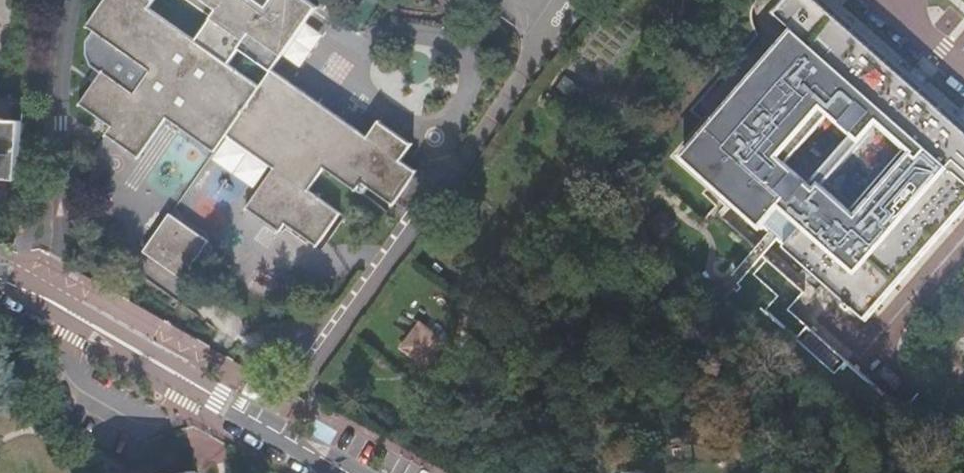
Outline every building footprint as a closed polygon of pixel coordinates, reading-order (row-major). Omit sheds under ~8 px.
[(180,2),(212,24),(198,46),(137,3),(139,0),(100,0),(81,27),(113,50),(76,106),(109,128),(104,135),(137,157),(165,116),(213,149),(223,135),(270,167),(241,209),(275,231),(279,225),(314,248),(359,184),(391,206),(414,174),(398,161),(411,146),(377,122),(366,139),(273,72),(316,10),(305,3),(307,0),(181,0),(180,2)] [(683,165),(875,333),(963,232),(963,127),(819,0),(789,0),(775,17),(794,35),(683,165)] [(17,177),(17,174),(20,127),(20,116),(0,115),(0,176),(17,177)] [(658,210),(644,225),(659,239),(673,224),(658,210)] [(172,211),(143,249),(180,276),(208,239),(172,211)] [(426,327),(407,351),(432,370),(451,346),(426,327)]
